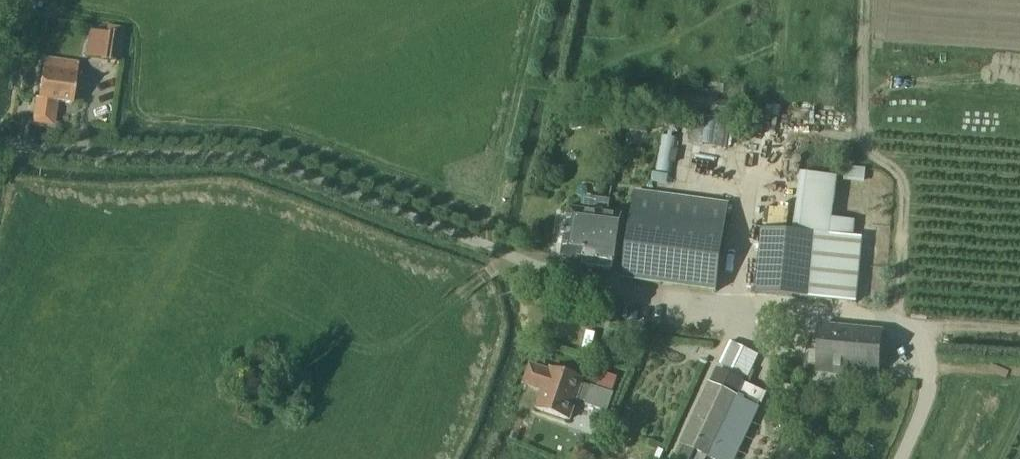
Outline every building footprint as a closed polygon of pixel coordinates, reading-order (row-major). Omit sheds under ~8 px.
[(123,35),(123,28),(107,25),(106,33),(105,33),(101,62),(120,64),(123,35)] [(79,63),(46,59),(43,74),(40,100),(35,100),(31,122),(57,126),(60,101),(73,103),(79,63)] [(744,118),(745,104),(716,101),(716,94),(688,91),(686,112),(744,118)] [(582,113),(569,115),(571,128),(584,126),(582,113)] [(677,121),(663,119),(652,170),(668,173),(677,121)] [(723,125),(691,122),(688,144),(719,149),(723,125)] [(843,167),(842,182),(864,184),(865,169),(843,167)] [(792,233),(761,230),(755,294),(807,299),(856,303),(862,239),(853,238),(854,221),(832,219),(835,177),(799,174),(792,233)] [(722,228),(726,205),(634,192),(632,215),(623,279),(713,291),(722,228)] [(580,209),(569,208),(562,256),(585,259),(584,267),(612,271),(621,215),(608,213),(609,201),(582,198),(580,209)] [(883,331),(819,325),(816,368),(879,374),(883,331)] [(733,372),(744,349),(729,342),(718,365),(733,372)] [(550,369),(549,373),(530,366),(524,385),(543,392),(536,410),(569,421),(576,400),(585,403),(584,406),(607,414),(614,395),(591,387),(590,388),(581,385),(583,380),(550,369)] [(682,444),(712,458),(733,458),(757,408),(755,407),(762,394),(742,385),(743,382),(717,370),(682,444)]
